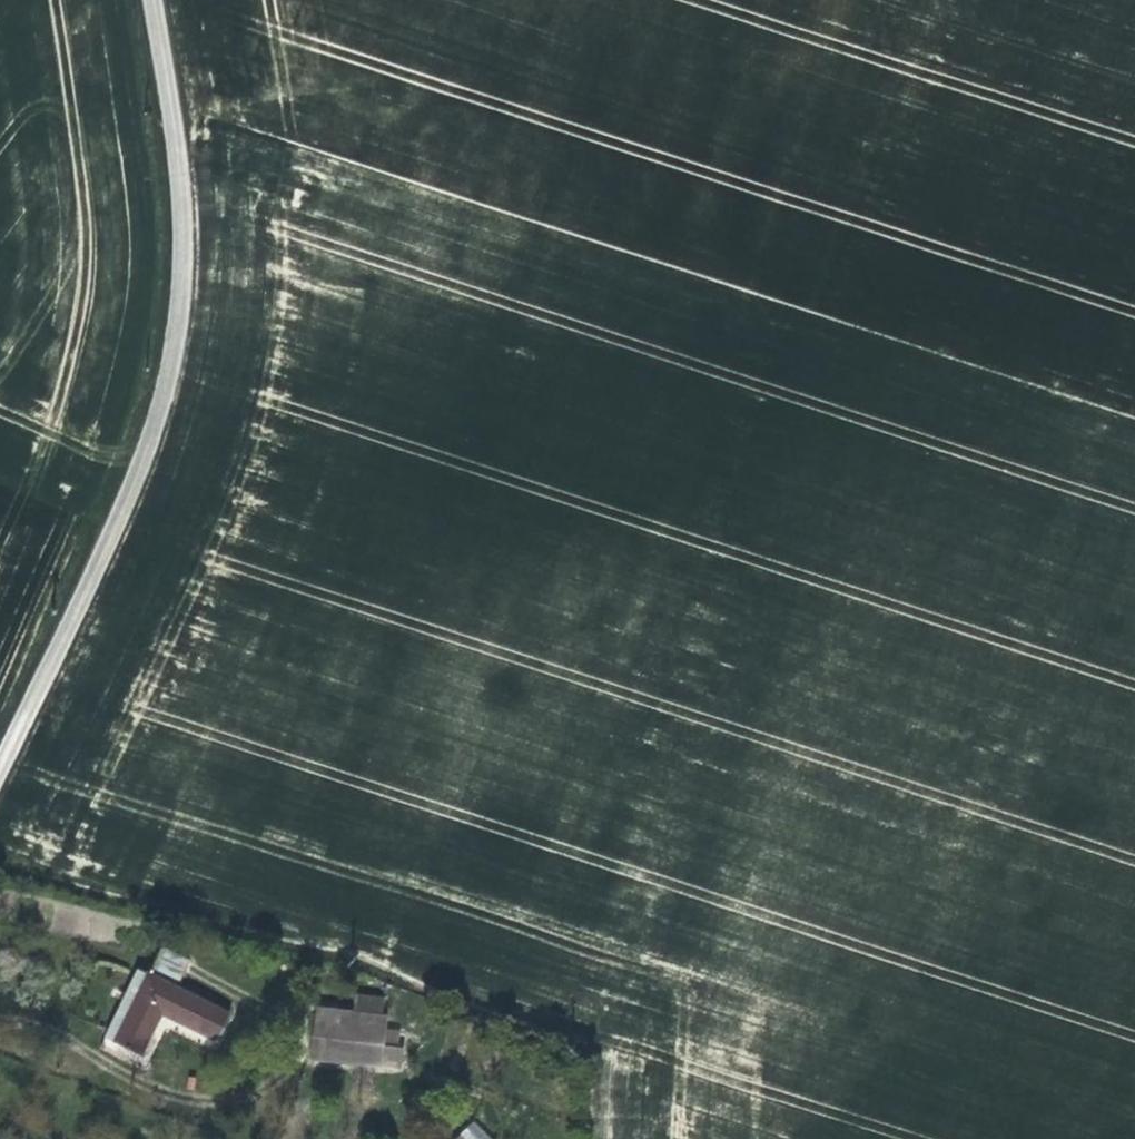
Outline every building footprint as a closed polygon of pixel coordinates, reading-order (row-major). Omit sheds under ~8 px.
[(179,981),(188,958),(162,947),(152,970),(179,981)] [(230,1012),(148,971),(113,1041),(143,1056),(162,1016),(214,1042),(230,1012)] [(387,1012),(314,1005),(309,1062),(397,1071),(401,1030),(385,1029),(387,1012)] [(454,1138),(493,1138),(474,1119),(454,1138)]
